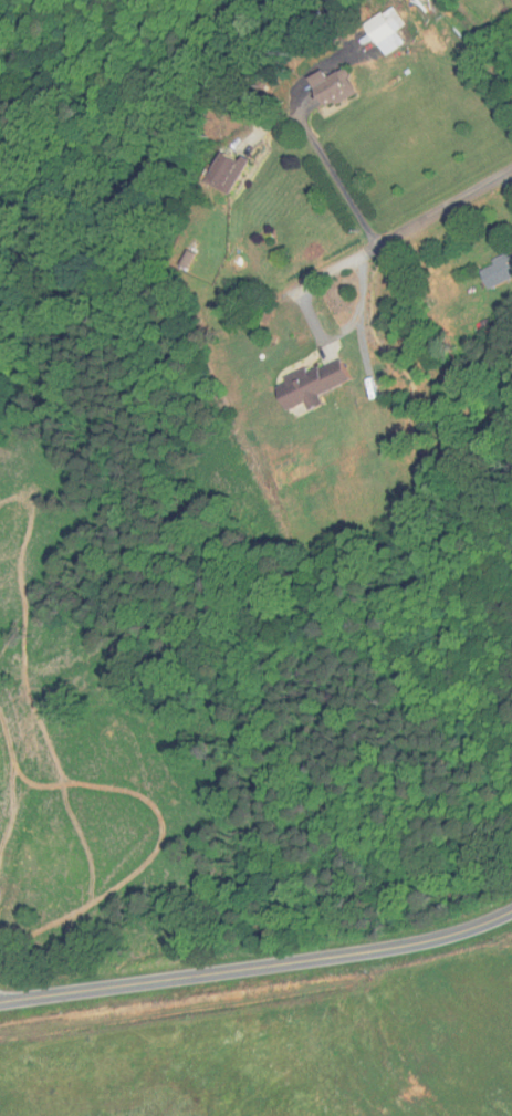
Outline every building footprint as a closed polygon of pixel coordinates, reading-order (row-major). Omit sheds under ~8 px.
[(511,287),(511,258),(490,271),(502,292),(511,287)] [(321,405),(324,412),(338,406),(333,396),(361,384),(351,360),(290,386),(302,414),(321,405)]
